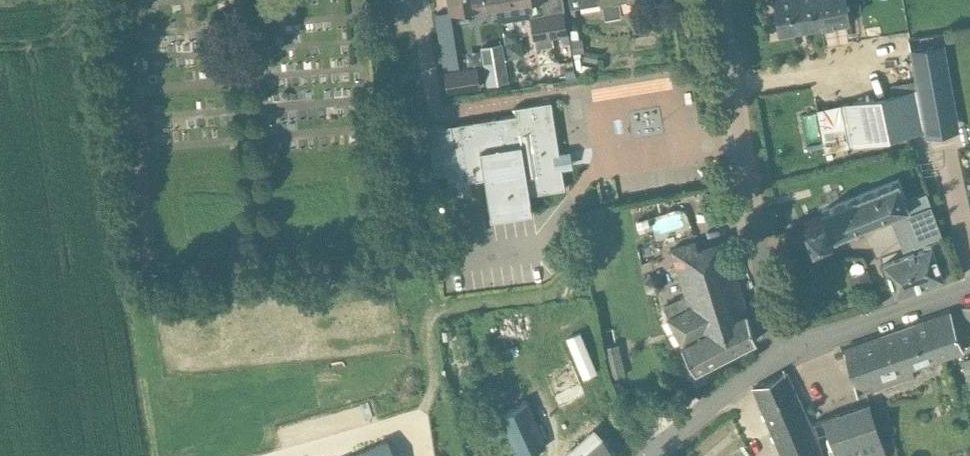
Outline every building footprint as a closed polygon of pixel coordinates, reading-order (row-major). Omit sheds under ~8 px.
[(450,11),(479,7),(479,11),(499,8),(498,0),(448,0),(450,11)] [(544,13),(530,15),(533,40),(567,34),(563,0),(542,0),(544,13)] [(571,7),(600,3),(603,5),(605,17),(621,15),(619,2),(627,0),(629,0),(569,0),(571,7)] [(846,0),(774,0),(779,35),(850,24),(846,0)] [(904,27),(896,27),(896,19),(889,19),(888,35),(903,35),(904,27)] [(487,86),(509,82),(503,44),(481,47),(487,86)] [(939,44),(911,49),(925,129),(953,124),(939,44)] [(477,67),(445,72),(448,91),(480,86),(477,67)] [(900,92),(845,103),(854,145),(909,134),(923,132),(914,89),(900,92)] [(134,116),(133,100),(121,100),(122,117),(134,116)] [(516,114),(427,128),(435,175),(447,173),(451,198),(471,195),(469,180),(484,178),(491,218),(530,212),(532,211),(529,193),(565,187),(551,101),(515,106),(516,114)] [(926,193),(907,200),(899,179),(825,208),(824,208),(825,213),(804,221),(813,243),(834,235),(836,238),(853,231),(857,240),(867,236),(864,227),(889,217),(903,250),(940,234),(926,193)] [(884,262),(895,296),(944,279),(943,276),(959,270),(944,234),(922,243),(924,248),(884,262)] [(693,242),(671,249),(677,269),(684,293),(662,304),(695,371),(755,341),(747,310),(746,306),(731,254),(724,255),(699,263),(693,242)] [(874,285),(870,272),(851,278),(855,292),(874,285)] [(897,331),(913,376),(915,375),(912,368),(964,349),(951,312),(897,331)] [(498,350),(520,346),(515,319),(493,323),(498,350)] [(859,395),(913,376),(897,331),(844,349),(859,395)] [(626,375),(619,344),(602,347),(609,379),(626,375)] [(547,369),(563,409),(592,398),(575,357),(547,369)] [(787,372),(752,388),(783,455),(816,455),(823,453),(787,372)] [(519,382),(491,394),(519,455),(522,455),(547,445),(519,382)] [(835,455),(887,455),(870,403),(823,418),(835,455)] [(499,423),(498,424),(495,416),(479,422),(487,440),(503,433),(499,423)] [(595,429),(580,443),(588,452),(584,455),(619,455),(595,429)] [(387,439),(348,455),(395,455),(387,439)]
